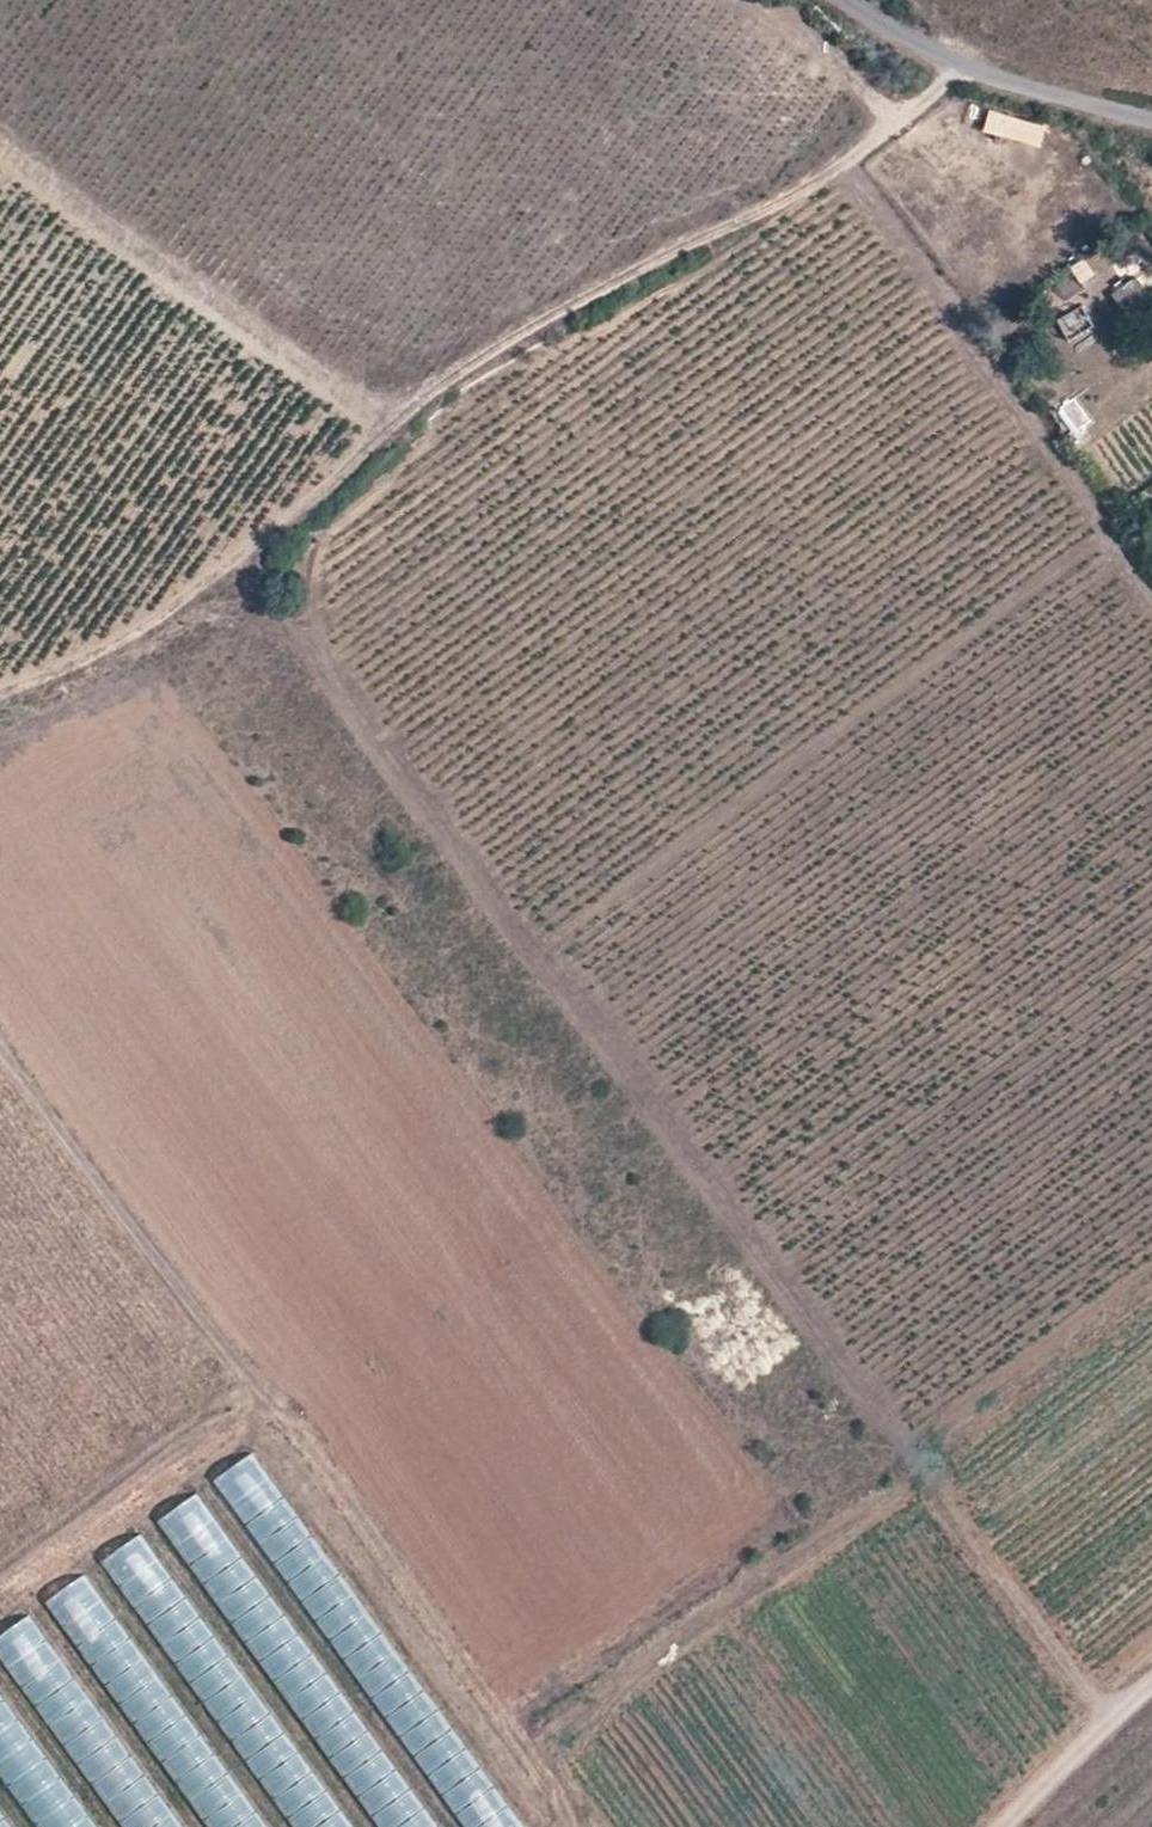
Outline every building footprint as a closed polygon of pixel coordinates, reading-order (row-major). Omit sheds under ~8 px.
[(1041,147),(1047,127),(991,111),(985,131),(1041,147)] [(1075,429),(1089,420),(1074,399),(1060,408),(1075,429)] [(101,1797),(137,1773),(31,1616),(0,1636),(0,1648),(101,1797)] [(24,1817),(58,1796),(0,1700),(0,1777),(24,1817)] [(470,1826),(520,1826),(495,1791),(461,1815),(470,1826)]
